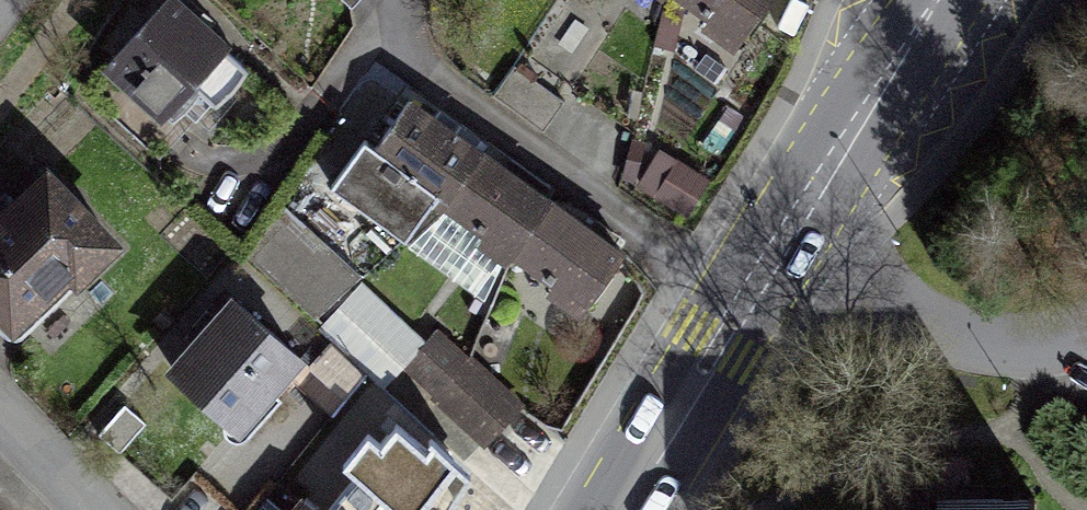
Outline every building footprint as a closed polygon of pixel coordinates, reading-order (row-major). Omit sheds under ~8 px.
[(105,65),(174,130),(199,103),(209,112),(249,70),(175,0),(167,0),(105,65)] [(349,11),(360,0),(338,0),(349,11)] [(730,57),(772,0),(652,0),(730,57)] [(496,98),(548,124),(565,88),(513,63),(496,98)] [(441,124),(402,98),(329,204),(401,253),(423,221),(573,323),(624,249),(584,222),(523,180),(441,124)] [(5,334),(63,277),(74,288),(114,249),(47,181),(0,227),(0,329),(5,334)] [(293,210),(254,244),(315,313),(354,278),(293,210)] [(169,386),(233,443),(299,370),(235,312),(169,386)] [(372,437),(341,475),(389,509),(452,509),(473,479),(435,446),(424,458),(399,433),(386,448),(372,437)]
